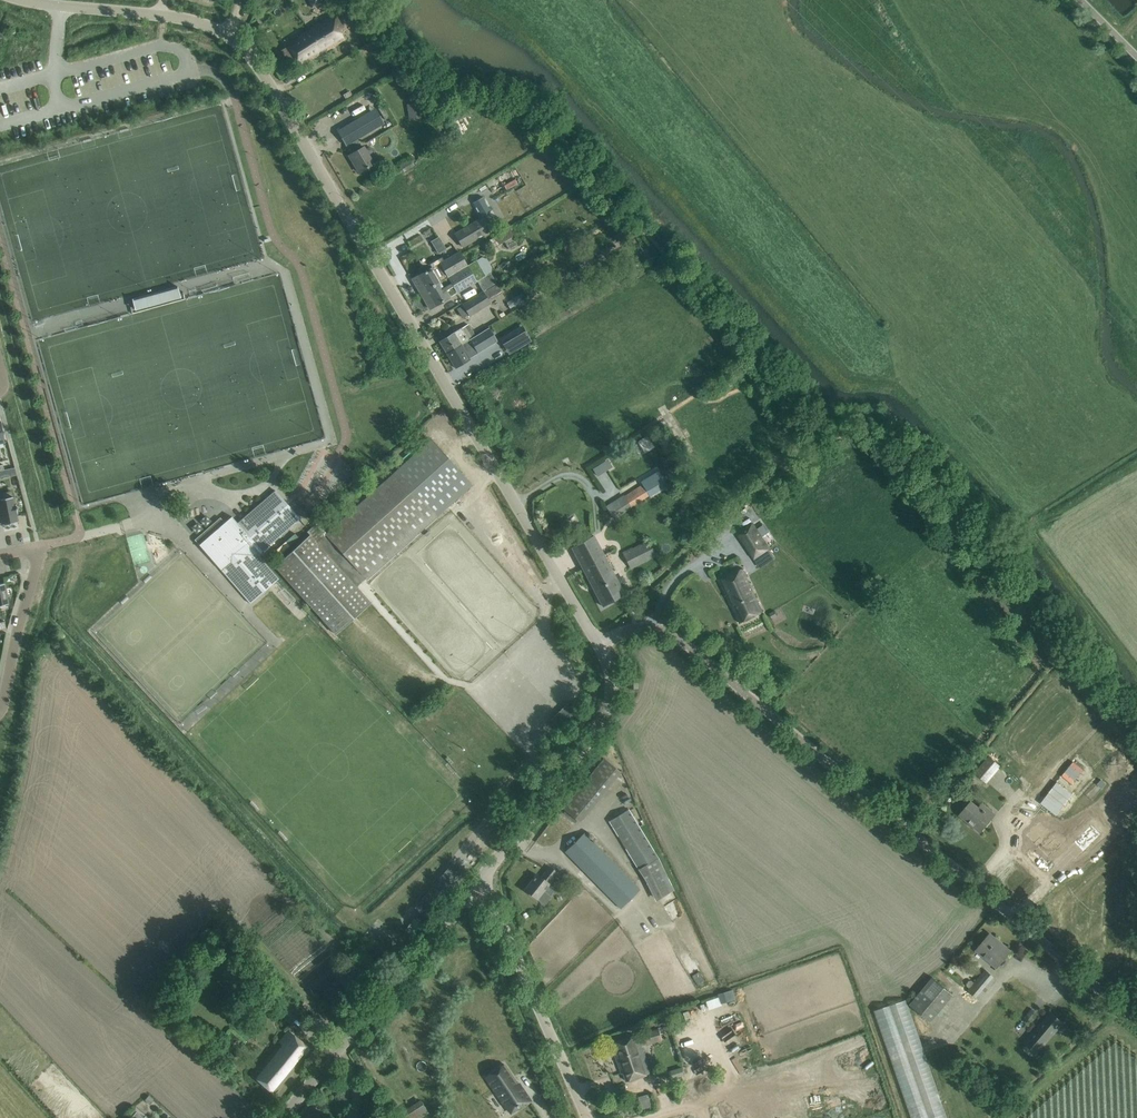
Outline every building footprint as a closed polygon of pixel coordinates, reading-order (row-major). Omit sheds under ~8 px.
[(313,8),(327,0),(309,0),(313,8)] [(335,13),(308,30),(323,53),(332,47),(344,40),(339,31),(345,26),(335,13)] [(287,46),(300,66),(323,53),(308,30),(297,36),(299,38),(287,46)] [(421,103),(407,105),(408,112),(422,110),(421,103)] [(352,160),(359,173),(373,164),(363,147),(362,148),(357,139),(374,129),(366,114),(338,131),(346,145),(349,144),(354,152),(351,154),(354,159),(352,160)] [(410,159),(400,165),(403,172),(414,165),(412,162),(415,161),(413,158),(410,159)] [(505,191),(518,184),(515,178),(502,185),(505,191)] [(455,234),(462,248),(484,234),(477,221),(455,234)] [(519,244),(514,235),(522,231),(517,224),(494,237),(492,233),(484,238),(490,250),(505,242),(509,250),(519,244)] [(438,237),(430,241),(437,254),(445,249),(438,237)] [(459,252),(440,263),(448,277),(467,266),(459,252)] [(442,280),(422,292),(425,297),(423,298),(429,309),(477,281),(483,291),(496,283),(490,273),(486,276),(477,260),(467,266),(448,277),(442,280)] [(432,268),(412,279),(418,289),(419,288),(422,292),(442,280),(441,278),(439,279),(432,268)] [(463,305),(457,308),(463,317),(469,313),(469,314),(470,315),(490,303),(489,301),(502,293),(497,284),(463,305)] [(177,287),(132,299),(136,312),(180,299),(177,287)] [(449,336),(439,342),(446,353),(475,336),(468,324),(466,326),(461,329),(454,333),(449,336)] [(475,336),(446,353),(456,368),(470,360),(466,354),(472,350),(474,355),(493,343),(485,330),(475,336)] [(515,330),(499,339),(505,349),(521,340),(515,330)] [(633,443),(640,455),(655,447),(648,435),(633,443)] [(310,535),(275,567),(336,634),(371,603),(356,587),(361,582),(366,578),(367,579),(428,524),(437,517),(444,510),(456,498),(457,499),(472,485),(444,454),(431,439),(416,453),(403,465),(396,471),(388,478),(325,535),(316,524),(307,532),(310,535)] [(596,475),(611,466),(607,459),(592,468),(596,475)] [(17,475),(15,468),(4,470),(0,471),(0,478),(17,475)] [(640,487),(624,496),(631,508),(649,496),(650,498),(669,487),(659,472),(641,483),(644,488),(641,489),(640,487)] [(291,495),(309,506),(320,487),(302,476),(291,495)] [(263,593),(261,591),(265,588),(266,590),(279,579),(258,555),(300,519),(289,507),(287,508),(284,504),(286,503),(275,490),(237,523),(232,516),(224,523),(220,518),(214,523),(218,528),(199,545),(250,603),(263,593)] [(3,525),(18,522),(16,514),(18,514),(16,504),(14,504),(12,491),(0,493),(0,511),(3,525)] [(201,499),(175,523),(192,541),(218,518),(201,499)] [(752,523),(737,533),(754,558),(769,548),(767,545),(759,533),(753,525),(752,523)] [(197,543),(212,529),(210,526),(195,540),(197,543)] [(572,548),(602,606),(625,595),(594,536),(572,548)] [(647,541),(623,554),(631,569),(654,556),(647,541)] [(763,612),(743,568),(719,580),(740,623),(763,612)] [(0,584),(0,605),(8,604),(4,583),(0,584)] [(628,678),(629,689),(637,688),(637,678),(628,678)] [(566,811),(563,814),(575,823),(577,820),(579,822),(620,771),(605,759),(564,810),(566,811)] [(979,767),(975,773),(986,783),(991,778),(979,767)] [(1102,779),(1097,784),(1102,788),(1106,784),(1102,779)] [(992,811),(975,797),(960,815),(980,832),(992,819),(988,816),(992,811)] [(658,858),(628,809),(609,821),(638,870),(658,900),(671,887),(658,858)] [(1039,821),(1026,834),(1048,857),(1062,844),(1039,821)] [(584,833),(565,851),(573,859),(621,910),(640,891),(591,841),(589,839),(588,838),(584,833)] [(1066,876),(1071,880),(1089,860),(1083,855),(1066,876)] [(453,863),(415,908),(430,920),(467,875),(453,863)] [(537,875),(525,889),(544,905),(551,897),(543,890),(548,884),(548,883),(551,879),(557,883),(562,877),(550,867),(541,878),(537,875)] [(977,950),(997,967),(1010,951),(990,935),(977,950)] [(968,991),(978,999),(996,978),(986,970),(968,991)] [(932,978),(910,1004),(931,1023),(942,1009),(946,1012),(949,1009),(945,1005),(954,995),(932,978)] [(720,1002),(736,999),(733,989),(718,992),(720,1002)] [(940,1051),(925,1057),(902,998),(869,1011),(910,1117),(966,1117),(940,1051)] [(290,1023),(299,1013),(282,1000),(274,1010),(290,1023)] [(1037,1053),(1063,1023),(1051,1012),(1025,1043),(1037,1053)] [(659,1028),(642,1033),(645,1044),(662,1040),(659,1028)] [(299,1060),(309,1048),(289,1031),(252,1075),(274,1094),(301,1061),(299,1060)] [(651,1072),(637,1034),(611,1044),(622,1074),(624,1073),(627,1081),(637,1078),(651,1072)] [(504,1064),(488,1075),(498,1090),(495,1092),(499,1097),(504,1105),(505,1104),(513,1099),(516,1103),(515,1104),(517,1107),(518,1106),(520,1108),(524,1105),(530,1101),(519,1084),(518,1084),(517,1084),(514,1080),(504,1064)] [(670,1078),(684,1073),(681,1066),(668,1070),(670,1078)] [(148,1096),(144,1100),(150,1105),(154,1100),(148,1096)] [(429,1112),(422,1102),(400,1116),(401,1117),(420,1117),(429,1112)] [(809,1115),(801,1110),(797,1116),(793,1114),(792,1115),(782,1110),(777,1117),(807,1117),(809,1115)]
